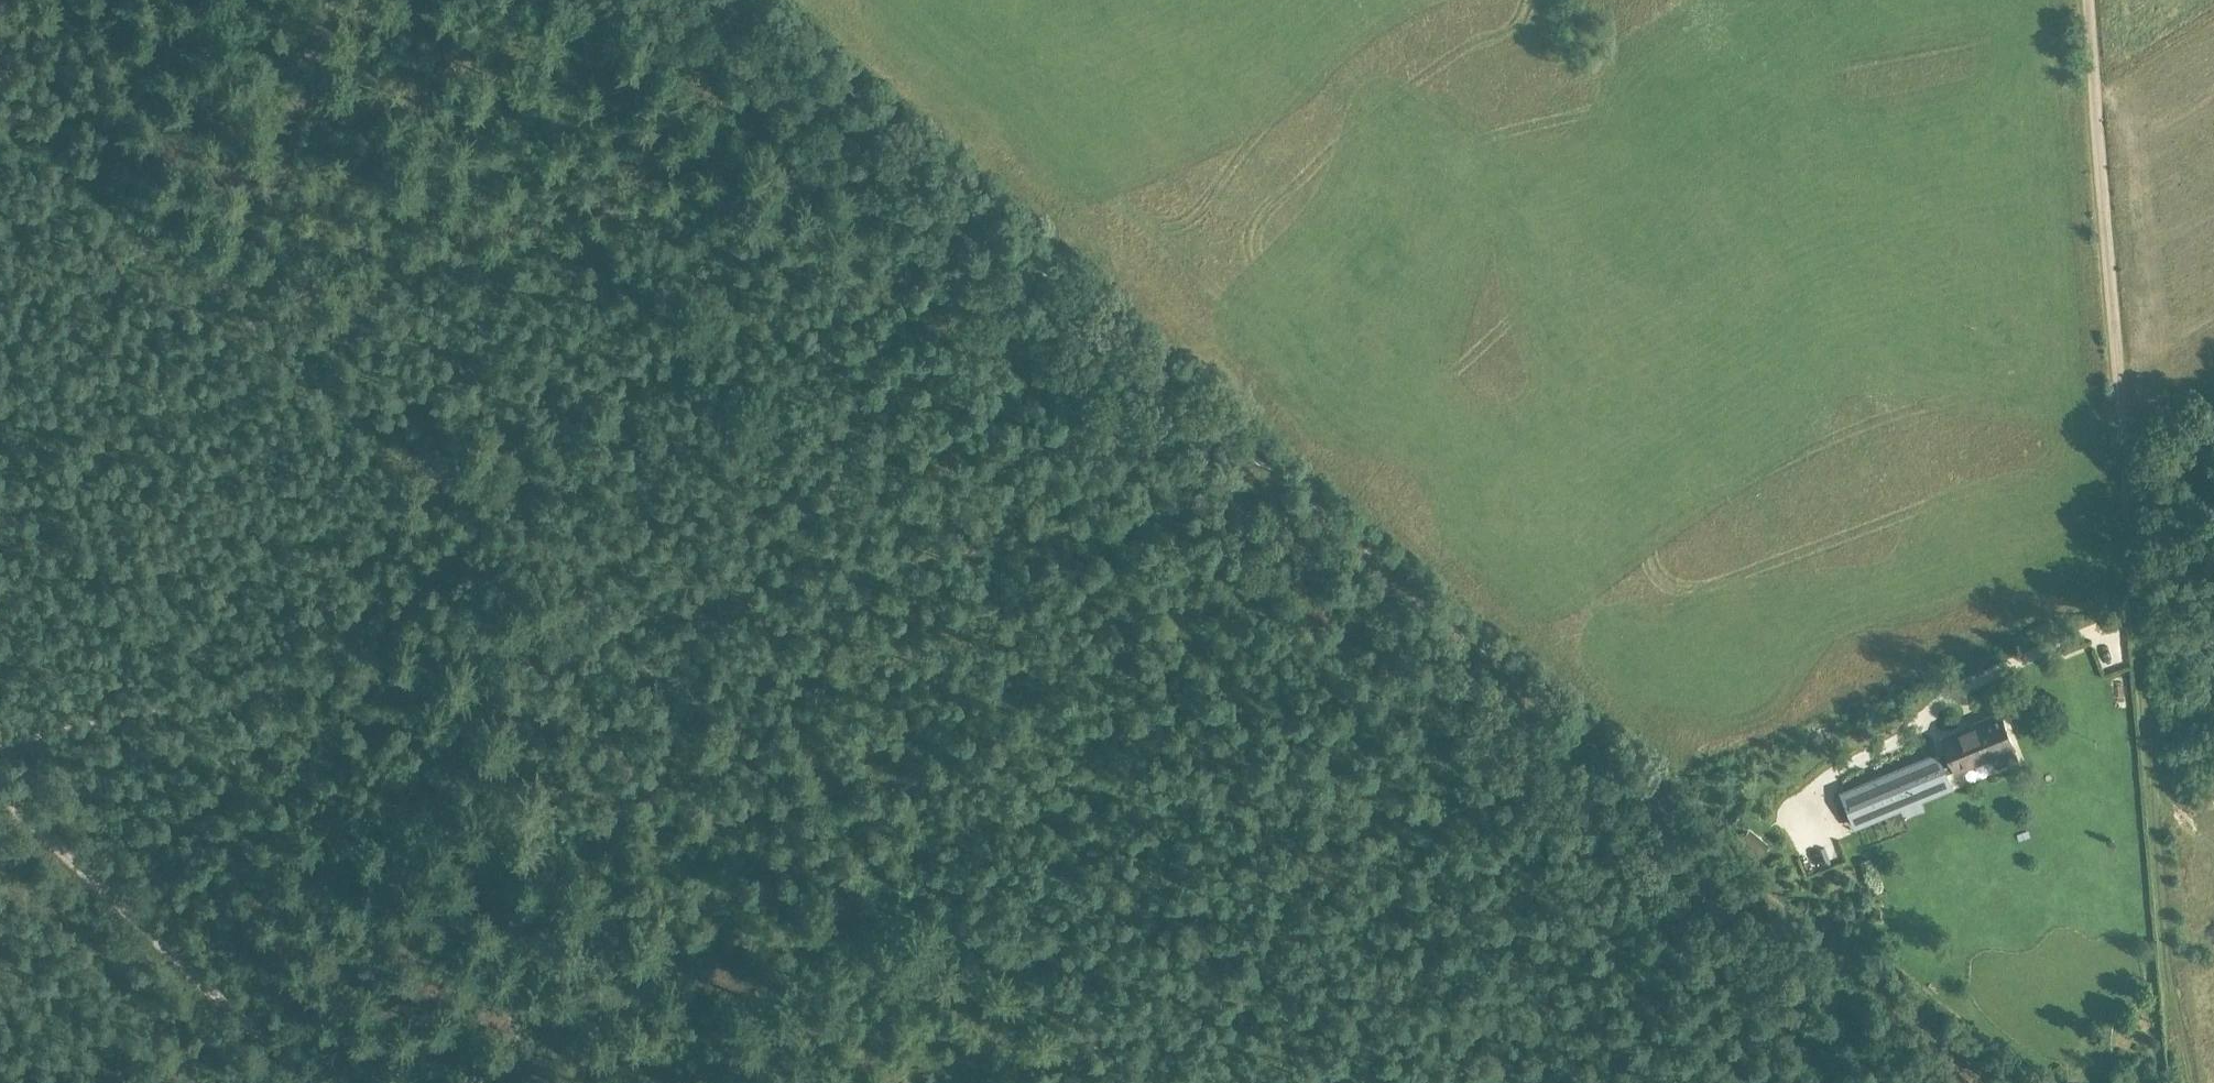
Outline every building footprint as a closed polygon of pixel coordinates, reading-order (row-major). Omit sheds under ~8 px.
[(1959,735),(1971,764),(2013,747),(2001,718),(1959,735)] [(1961,785),(1947,749),(1850,789),(1865,826),(1961,785)]
